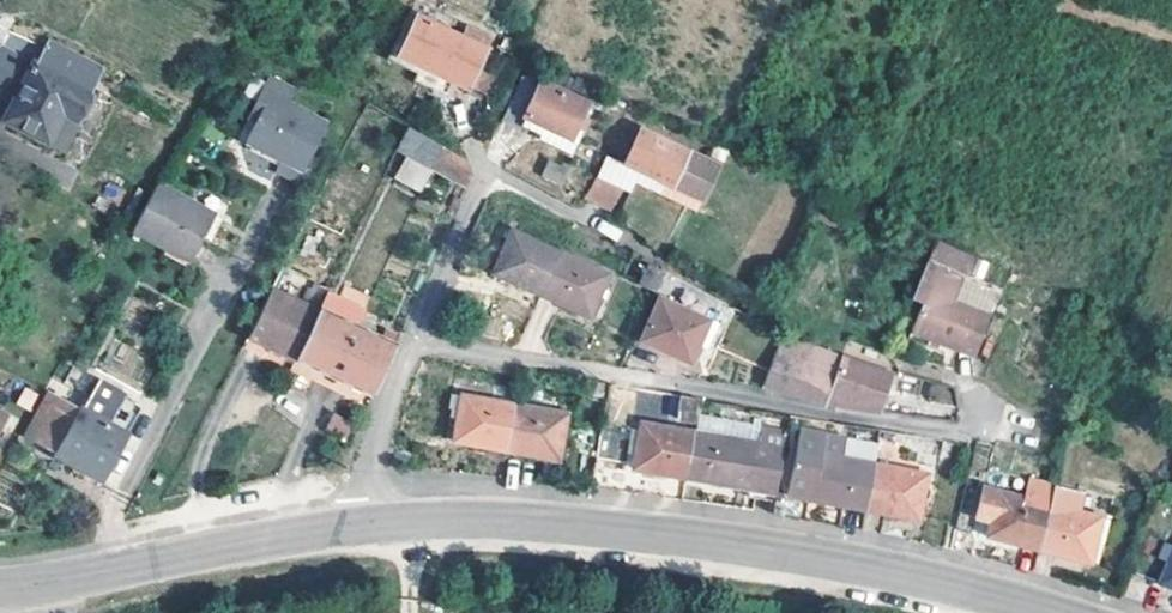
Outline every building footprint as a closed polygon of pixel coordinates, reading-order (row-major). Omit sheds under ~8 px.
[(396,55),(416,13),(407,8),(381,59),(411,73),(406,84),(436,98),(441,90),(445,91),(449,81),(396,55)] [(416,13),(396,55),(449,81),(468,90),(489,47),(416,13)] [(0,53),(0,95),(14,102),(5,119),(63,150),(93,93),(90,91),(100,70),(47,43),(36,64),(3,47),(0,53)] [(573,82),(546,68),(538,82),(521,74),(501,121),(521,130),(523,128),(539,136),(544,124),(580,140),(593,116),(584,111),(593,88),(575,80),(573,82)] [(285,102),(292,89),(267,76),(245,117),(251,121),(266,93),(285,102)] [(326,122),(285,102),(266,93),(251,121),(241,140),(277,158),(272,169),(296,181),(326,122)] [(580,140),(544,124),(539,136),(575,152),(580,140)] [(397,147),(405,152),(431,167),(440,146),(407,126),(397,147)] [(623,166),(688,197),(704,163),(638,133),(623,166)] [(472,176),(465,161),(440,146),(431,167),(466,187),(472,176)] [(420,190),(431,167),(405,152),(392,176),(420,190)] [(545,160),(542,180),(566,184),(569,164),(545,160)] [(704,163),(688,197),(699,201),(714,168),(704,163)] [(155,187),(137,221),(131,233),(188,263),(202,239),(209,243),(220,222),(187,205),(155,187)] [(194,190),(187,205),(220,222),(228,207),(194,190)] [(538,297),(557,254),(509,232),(503,246),(491,276),(538,297)] [(928,258),(940,263),(949,244),(937,239),(937,241),(928,258)] [(503,246),(495,243),(482,272),(491,276),(503,246)] [(981,259),(949,244),(940,263),(971,277),(980,260),(981,259)] [(557,254),(538,297),(586,318),(599,291),(606,276),(557,254)] [(662,271),(645,261),(636,282),(653,289),(662,271)] [(922,303),(938,267),(927,262),(911,298),(922,303)] [(938,267),(922,303),(910,331),(938,343),(972,357),(989,315),(953,301),(963,278),(938,267)] [(716,300),(670,275),(658,300),(706,320),(716,300)] [(246,336),(294,360),(317,312),(271,287),(246,336)] [(607,294),(599,291),(586,318),(593,321),(607,294)] [(326,293),(319,308),(334,315),(341,301),(326,293)] [(706,320),(658,300),(639,342),(687,364),(697,342),(706,322),(706,320)] [(294,360),(332,378),(357,326),(364,312),(341,301),(334,315),(319,308),(317,312),(294,360)] [(714,326),(706,322),(697,342),(705,344),(714,326)] [(369,397),(395,344),(357,326),(332,378),(369,397)] [(938,343),(910,331),(906,338),(934,350),(938,343)] [(887,375),(776,338),(760,389),(831,402),(868,409),(873,392),(881,394),(887,375)] [(461,395),(449,392),(446,405),(449,406),(443,440),(452,441),(461,395)] [(881,394),(873,392),(868,409),(876,411),(881,394)] [(102,480),(127,435),(52,394),(28,437),(37,444),(102,480)] [(504,450),(513,404),(461,395),(452,441),(504,450)] [(697,400),(678,397),(676,407),(674,418),(693,421),(697,400)] [(513,404),(504,450),(557,461),(566,413),(513,404)] [(676,407),(659,404),(657,415),(674,418),(676,407)] [(0,411),(0,444),(13,417),(0,411)] [(692,432),(685,478),(773,495),(787,427),(754,422),(751,442),(692,432)] [(685,478),(692,432),(640,423),(639,430),(633,469),(685,478)] [(639,430),(631,428),(625,468),(633,469),(639,430)] [(864,510),(873,465),(841,459),(846,437),(826,434),(824,444),(813,442),(816,432),(801,429),(791,483),(802,484),(800,497),(864,510)] [(826,434),(816,432),(813,442),(824,444),(826,434)] [(906,436),(896,435),(895,443),(905,444),(906,436)] [(873,465),(864,510),(917,521),(926,476),(873,465)] [(160,487),(165,475),(157,472),(152,483),(160,487)] [(999,484),(989,482),(979,513),(983,515),(979,535),(986,537),(997,492),(999,484)] [(802,484),(791,483),(789,494),(800,497),(802,484)] [(665,491),(639,487),(638,494),(665,498),(665,491)] [(682,494),(665,491),(665,498),(681,500),(682,494)] [(986,537),(1036,551),(1048,505),(997,492),(986,537)] [(770,514),(801,520),(804,502),(773,496),(770,514)] [(1099,519),(1048,505),(1036,551),(1087,565),(1096,532),(1099,519)] [(1104,533),(1096,532),(1087,565),(1093,566),(1104,533)] [(1171,559),(1171,541),(1165,539),(1150,579),(1162,586),(1171,559)] [(1162,586),(1171,589),(1171,559),(1162,586)]
